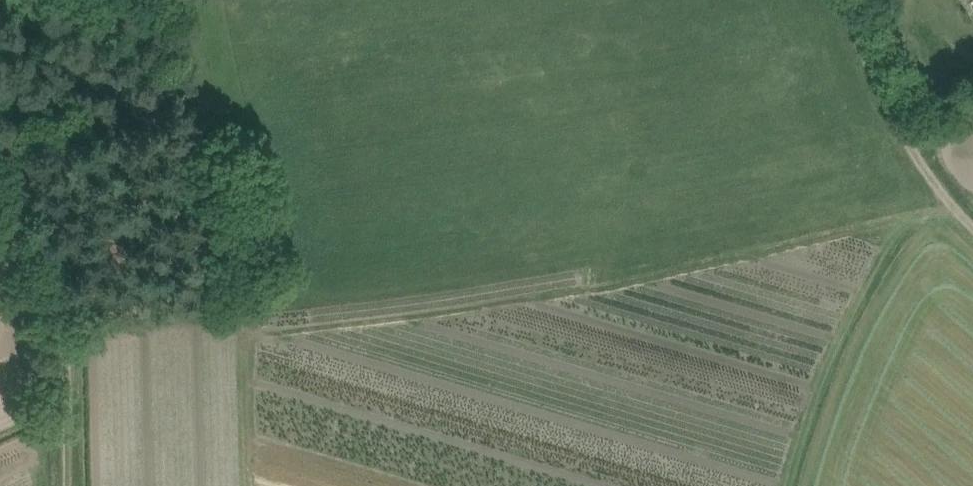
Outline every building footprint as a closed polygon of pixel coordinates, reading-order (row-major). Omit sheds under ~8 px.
[(972,18),(972,0),(962,0),(972,18)]
